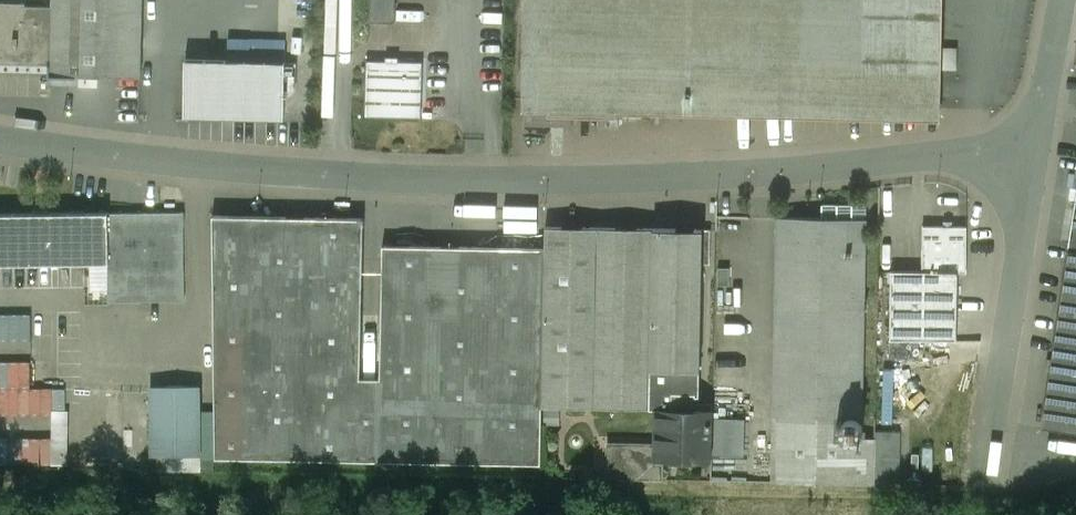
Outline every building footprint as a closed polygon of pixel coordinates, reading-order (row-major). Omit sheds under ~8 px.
[(53,6),(52,62),(52,76),(141,78),(143,0),(53,0),(53,6)] [(371,23),(396,24),(396,0),(371,0),(371,23)] [(524,99),(939,109),(942,0),(527,0),(524,99)] [(0,5),(0,61),(52,62),(53,6),(0,5)] [(285,63),(186,60),(184,118),(284,121),(285,91),(285,64),(285,63)] [(422,64),(368,62),(367,116),(421,117),(422,64)] [(297,65),(285,64),(285,91),(296,91),(297,65)] [(866,206),(822,205),(822,219),(866,220),(866,206)] [(184,213),(109,214),(109,264),(109,303),(185,302),(184,213)] [(0,215),(0,265),(109,264),(109,214),(0,215)] [(364,219),(213,216),(216,413),(216,458),(542,464),(543,407),(546,248),(383,245),(381,379),(361,378),(364,219)] [(822,219),(778,218),(772,482),(875,484),(875,483),(876,440),(862,440),(862,441),(852,441),(850,441),(847,440),(845,439),(844,437),(842,436),(841,434),(840,432),(840,429),(840,427),(841,425),(841,423),(843,421),(844,420),(847,418),(848,418),(851,418),(853,418),(856,418),(857,419),(860,421),(861,422),(863,422),(867,220),(866,220),(822,219)] [(968,226),(923,225),(923,271),(958,272),(959,272),(967,272),(968,226)] [(599,228),(546,227),(546,248),(543,407),(596,408),(599,228)] [(677,229),(599,228),(596,408),(659,409),(673,409),(674,363),(677,229)] [(703,230),(677,229),(674,363),(696,364),(696,395),(700,395),(702,265),(703,230)] [(711,230),(703,230),(702,265),(710,265),(711,230)] [(1069,250),(1042,427),(1075,432),(1075,251),(1069,250)] [(923,271),(892,270),(891,339),(957,340),(959,272),(958,272),(923,271)] [(696,364),(674,363),(673,409),(659,409),(658,443),(658,445),(664,445),(664,454),(691,455),(691,458),(712,458),(713,410),(695,409),(696,395),(696,364)] [(201,387),(153,387),(154,456),(158,456),(201,456),(201,413),(201,387)] [(216,413),(201,413),(201,456),(202,456),(201,470),(202,470),(215,470),(215,458),(216,458),(216,413)] [(862,433),(863,429),(862,424),(861,422),(860,421),(857,419),(856,418),(853,418),(851,418),(848,418),(847,418),(844,420),(843,421),(841,423),(841,425),(840,427),(840,429),(840,432),(841,434),(842,436),(844,437),(845,439),(847,440),(850,441),(852,441),(856,440),(860,437),(862,433)] [(658,443),(610,442),(609,479),(663,480),(664,454),(664,445),(658,445),(658,443)] [(201,456),(158,456),(158,470),(202,471),(202,470),(201,470),(202,456),(201,456)]
